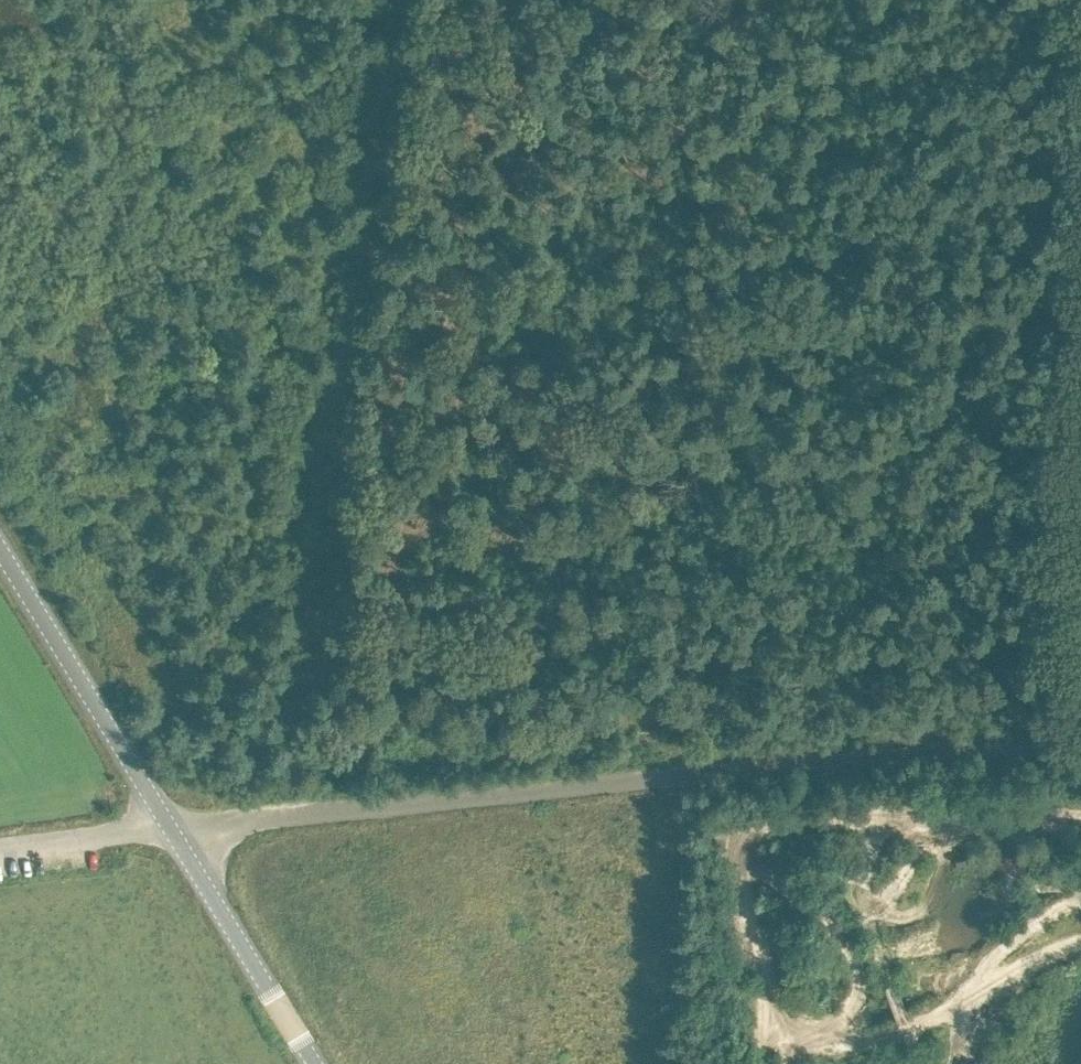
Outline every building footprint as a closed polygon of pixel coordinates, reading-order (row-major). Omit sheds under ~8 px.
[(1000,856),(998,865),(1022,871),(1024,862),(1000,856)]
